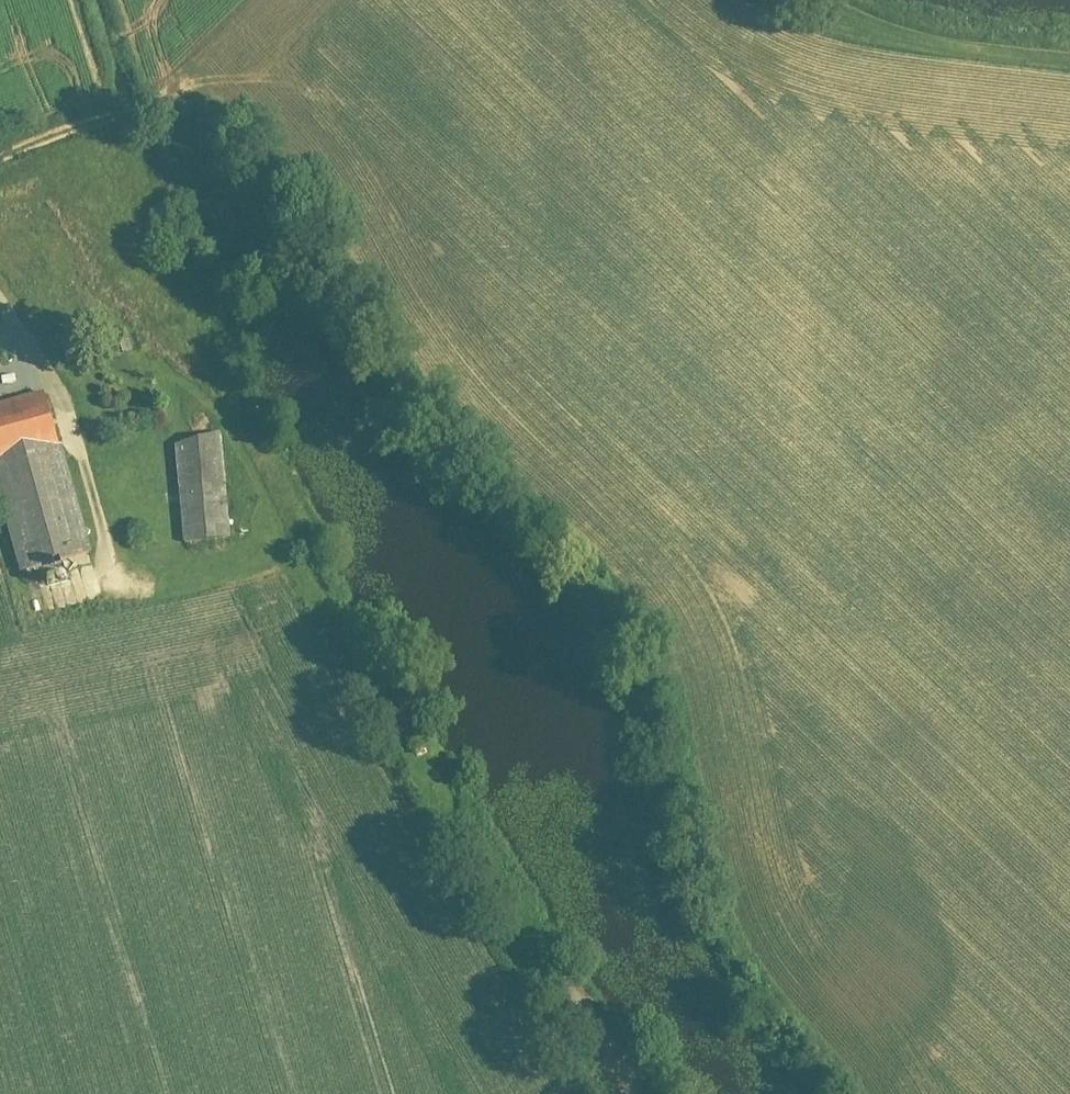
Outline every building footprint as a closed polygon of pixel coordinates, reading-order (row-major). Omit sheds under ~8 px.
[(0,404),(0,490),(27,576),(87,558),(35,393),(0,404)] [(173,446),(179,543),(222,540),(216,444),(173,446)]
